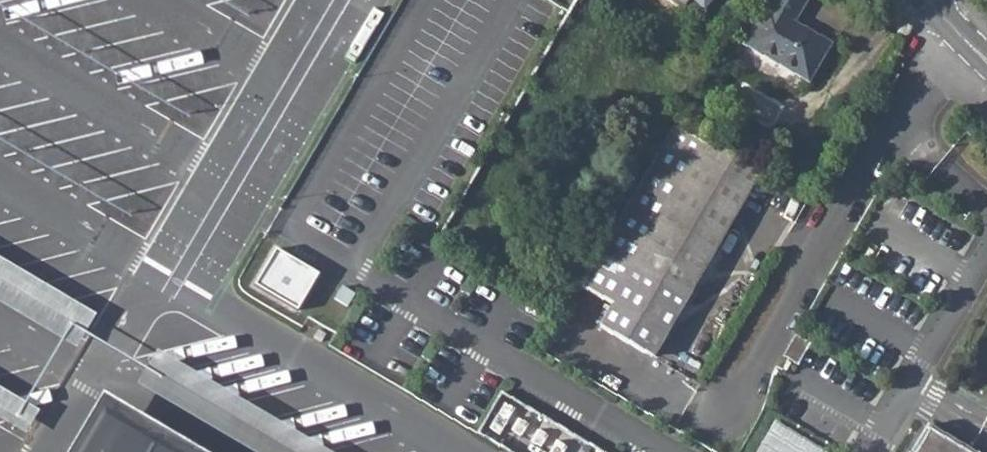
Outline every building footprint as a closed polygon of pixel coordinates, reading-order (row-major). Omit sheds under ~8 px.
[(767,5),(765,4),(744,43),(809,80),(831,42),(794,21),(790,18),(796,6),(801,9),(806,0),(770,0),(767,5)] [(790,18),(794,21),(801,9),(796,6),(790,18)] [(696,62),(703,66),(710,51),(703,48),(696,62)] [(704,144),(672,125),(594,259),(578,286),(611,305),(599,326),(650,356),(684,300),(759,169),(707,138),(704,144)] [(277,247),(255,284),(300,310),(321,273),(277,247)] [(0,260),(0,305),(73,348),(93,315),(0,260)] [(155,351),(135,385),(250,451),(328,451),(155,351)] [(0,390),(0,420),(23,433),(36,412),(0,390)] [(101,396),(68,451),(198,451),(101,396)] [(828,447),(773,420),(758,451),(825,451),(828,447)] [(925,423),(908,451),(976,451),(925,423)]
